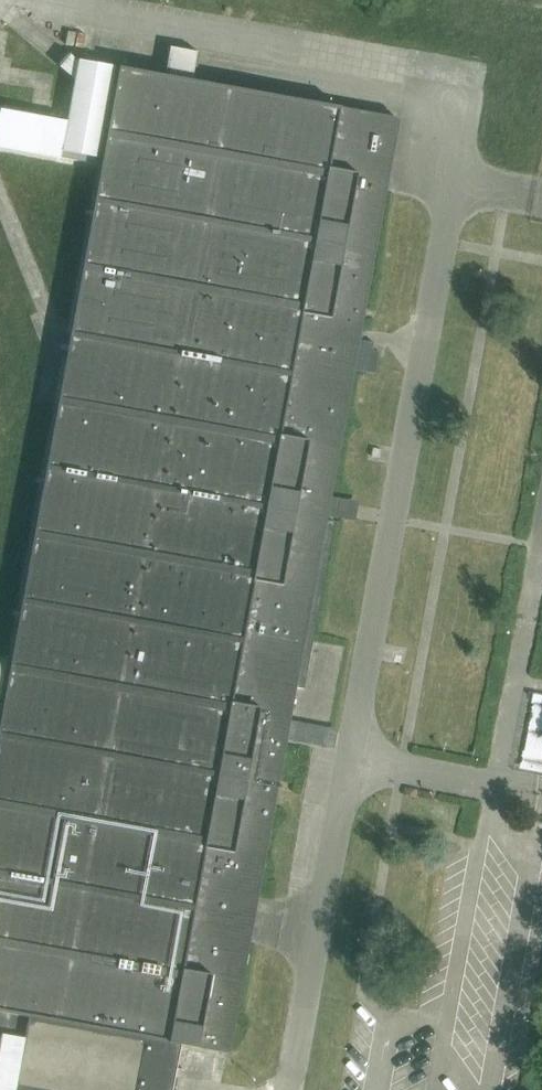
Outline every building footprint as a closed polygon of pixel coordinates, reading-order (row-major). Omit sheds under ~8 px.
[(1,1035),(0,1041),(0,1089),(171,1089),(180,1045),(227,1053),(247,944),(256,894),(284,741),(285,735),(295,737),(297,727),(287,725),(294,687),(303,689),(312,641),(334,521),(324,520),(351,369),(375,374),(379,352),(372,351),(374,342),(357,339),(384,192),(397,118),(191,80),(197,52),(170,47),(165,75),(119,67),(115,89),(111,88),(114,67),(79,60),(68,122),(0,109),(0,148),(60,159),(60,157),(101,165),(0,717),(0,1034),(1,1035)] [(334,515),(359,518),(361,502),(337,498),(334,515)] [(537,694),(526,756),(541,759),(541,740),(540,740),(541,728),(541,694),(537,694)] [(529,1055),(526,1073),(534,1074),(537,1057),(529,1055)]
